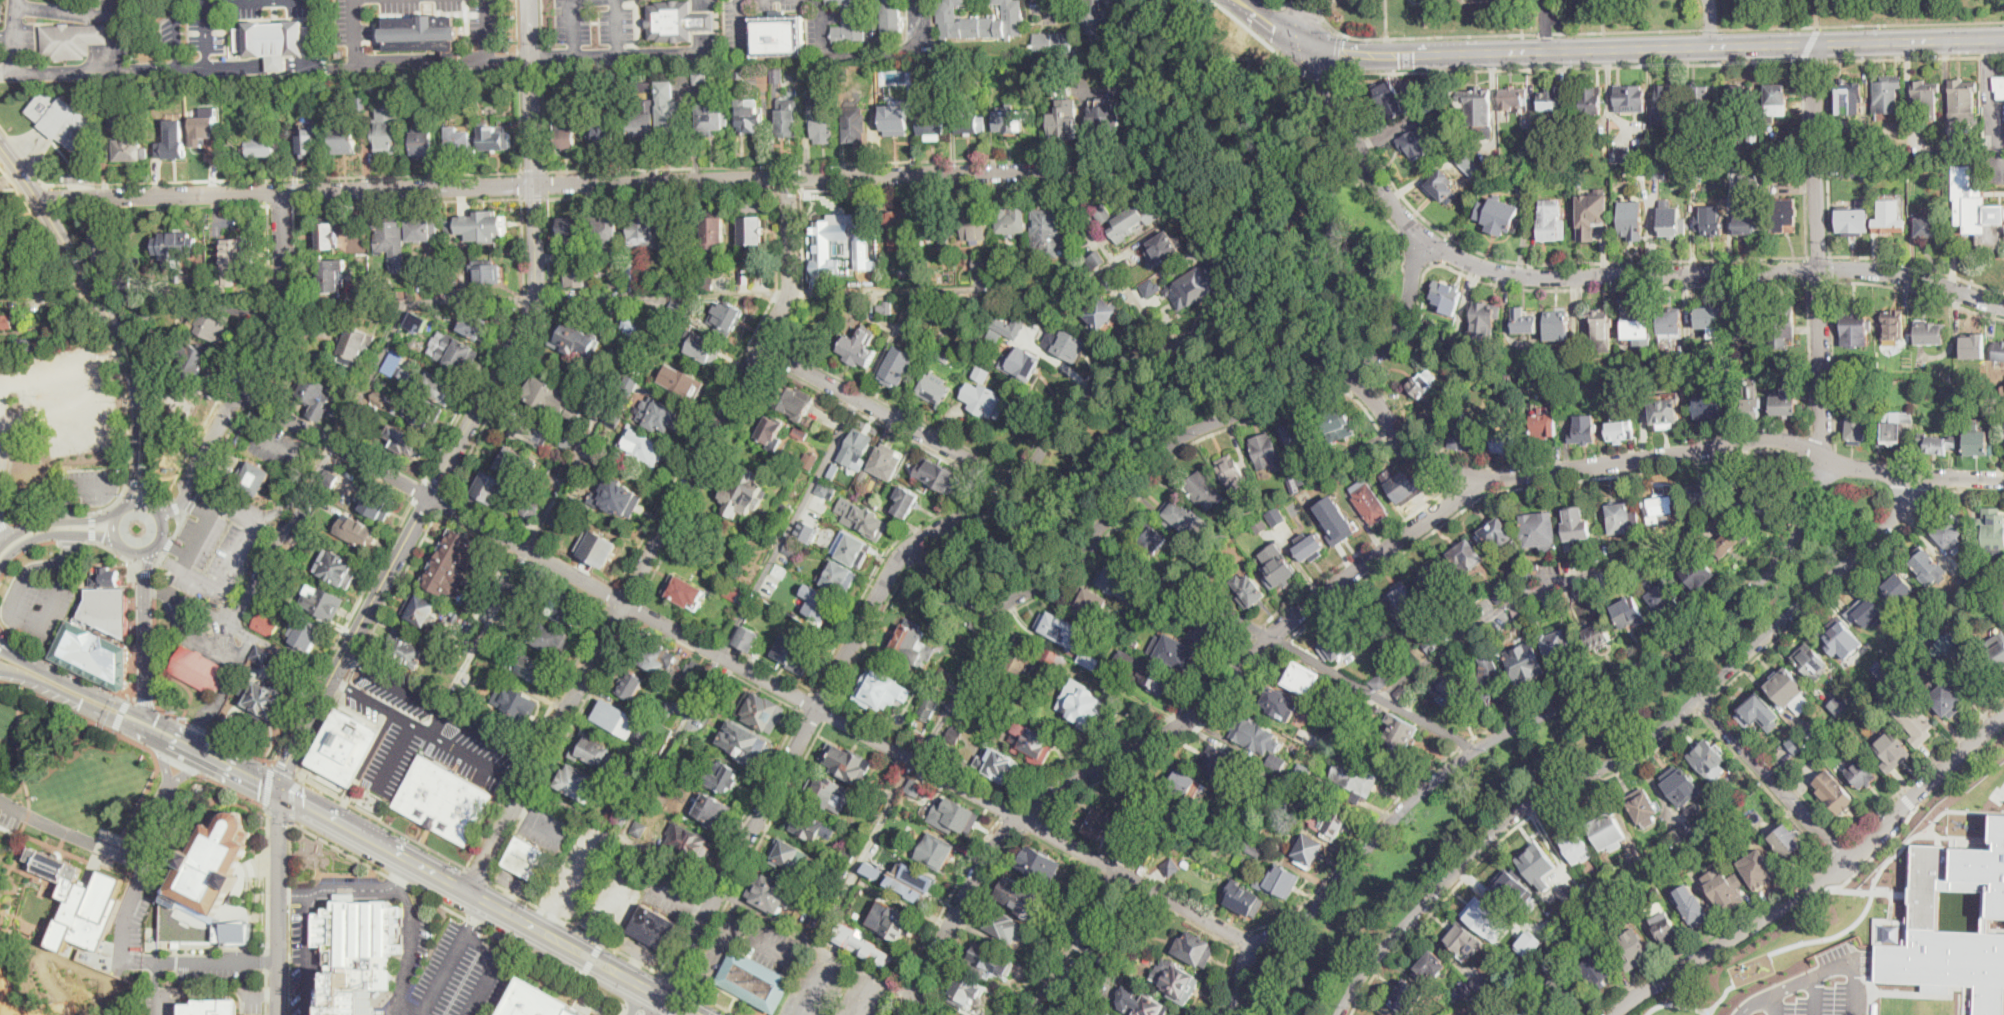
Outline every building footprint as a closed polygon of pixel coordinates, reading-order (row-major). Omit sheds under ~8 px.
[(690,0),(691,14),(706,13),(714,13),(715,30),(705,31),(691,31),(692,42),(658,43),(658,40),(649,40),(648,5),(657,5),(656,2),(690,0)] [(892,0),(900,0),(901,35),(883,36),(882,4),(871,4),(871,6),(862,6),(862,25),(866,25),(867,40),(848,41),(849,45),(833,45),(833,38),(831,38),(831,33),(833,33),(833,27),(843,27),(843,5),(827,6),(827,0),(892,0)] [(1015,0),(1022,0),(1023,36),(942,38),(942,23),(939,23),(938,3),(945,2),(945,0),(967,0),(967,4),(956,4),(957,19),(996,18),(996,20),(1004,20),(1004,3),(992,4),(992,0),(1015,0)] [(1082,19),(1082,0),(1111,0),(1111,1),(1101,1),(1101,19),(1099,20),(1099,33),(1080,33),(1080,19),(1082,19)] [(753,57),(752,18),(805,16),(806,56),(753,57)] [(456,17),(456,26),(460,26),(461,61),(461,66),(445,67),(445,61),(445,51),(444,51),(444,49),(387,50),(386,19),(456,17)] [(305,21),(305,27),(314,26),(315,49),(304,49),(304,55),(286,56),(286,65),(286,71),(267,71),(267,66),(267,57),(246,57),(245,51),(236,52),(235,29),(246,28),(246,24),(305,21)] [(86,55),(86,59),(51,60),(51,57),(43,57),(42,27),(108,24),(109,42),(90,43),(91,55),(86,55)] [(1034,53),(1033,34),(1070,33),(1071,51),(1034,53)] [(335,58),(335,50),(344,50),(344,58),(335,58)] [(938,79),(938,65),(951,65),(951,79),(938,79)] [(850,82),(842,83),(841,68),(849,68),(850,82)] [(772,83),(772,70),(784,70),(784,83),(772,83)] [(709,85),(694,85),(694,71),(708,71),(709,85)] [(618,74),(618,86),(607,86),(607,85),(598,85),(598,76),(606,76),(606,74),(618,74)] [(580,87),(565,87),(565,76),(580,75),(580,87)] [(1898,113),(1873,114),(1873,102),(1875,102),(1874,82),(1884,81),(1884,77),(1903,76),(1903,88),(1898,88),(1898,113)] [(1073,77),(1074,94),(1067,94),(1067,95),(1066,95),(1066,98),(1077,97),(1078,137),(1050,138),(1049,112),(1057,112),(1057,95),(1054,95),(1054,92),(1051,92),(1050,83),(1053,83),(1053,78),(1073,77)] [(1408,111),(1391,121),(1372,86),(1389,77),(1408,111)] [(1994,77),(2003,77),(2003,99),(1998,99),(1998,91),(1995,91),(1994,77)] [(441,90),(441,78),(450,78),(450,90),(441,90)] [(1964,79),(1964,82),(1978,82),(1979,91),(1975,91),(1976,120),(1951,121),(1950,80),(1964,79)] [(380,93),(369,94),(368,80),(381,80),(380,93)] [(656,91),(639,91),(639,80),(655,80),(656,91)] [(1925,81),(1925,84),(1940,83),(1940,92),(1937,92),(1938,120),(1929,120),(1928,105),(1913,105),(1913,81),(1925,81)] [(1703,83),(1703,86),(1715,86),(1716,97),(1711,97),(1711,106),(1706,106),(1707,109),(1692,110),(1691,89),(1689,89),(1689,83),(1703,83)] [(1672,84),(1672,87),(1681,87),(1682,116),(1670,117),(1670,112),(1667,112),(1666,106),(1658,107),(1657,84),(1672,84)] [(1862,84),(1862,96),(1863,96),(1863,102),(1860,102),(1860,115),(1837,115),(1837,110),(1835,110),(1835,94),(1833,94),(1833,84),(1862,84)] [(1565,85),(1566,114),(1557,115),(1556,110),(1538,111),(1538,102),(1540,102),(1540,92),(1547,92),(1547,88),(1555,88),(1555,85),(1565,85)] [(1624,85),(1624,86),(1642,86),(1642,90),(1645,90),(1645,106),(1623,106),(1623,114),(1616,114),(1615,85),(1624,85)] [(1747,86),(1747,103),(1738,103),(1738,106),(1730,106),(1731,85),(1747,86)] [(1786,116),(1767,116),(1767,85),(1787,85),(1787,105),(1786,105),(1786,116)] [(1515,86),(1515,88),(1528,88),(1528,98),(1524,99),(1524,106),(1513,106),(1513,110),(1501,110),(1500,89),(1509,89),(1509,86),(1515,86)] [(1601,95),(1602,113),(1583,114),(1582,100),(1580,101),(1579,87),(1603,86),(1603,95),(1601,95)] [(121,99),(110,99),(110,88),(120,88),(121,99)] [(1491,89),(1492,139),(1472,140),(1472,125),(1466,125),(1466,106),(1454,107),(1453,97),(1451,97),(1451,91),(1491,89)] [(43,93),(56,104),(63,96),(80,111),(81,109),(100,125),(76,153),(58,137),(56,140),(39,125),(41,123),(27,111),(43,93)] [(268,106),(257,106),(257,93),(268,93),(268,106)] [(358,109),(358,97),(366,97),(366,109),(358,109)] [(674,106),(681,106),(681,118),(688,118),(689,132),(681,132),(681,137),(661,138),(660,131),(659,131),(659,97),(674,97),(674,106)] [(819,97),(819,99),(826,99),(826,108),(834,108),(834,139),(831,139),(831,143),(815,143),(815,138),(808,139),(808,97),(819,97)] [(779,138),(779,101),(798,100),(798,112),(796,112),(796,138),(779,138)] [(722,102),(722,105),(724,105),(724,113),(729,113),(729,126),(724,126),(724,128),(716,128),(716,137),(702,137),(702,130),(699,130),(699,106),(701,106),(701,102),(722,102)] [(374,154),(374,119),(387,119),(387,104),(398,104),(398,124),(396,124),(397,154),(374,154)] [(902,105),(902,108),(910,108),(911,130),(908,130),(908,136),(885,137),(885,131),(883,131),(882,106),(902,105)] [(758,106),(758,112),(764,112),(765,133),(739,134),(738,113),(745,113),(745,106),(758,106)] [(938,106),(938,116),(946,116),(946,134),(941,134),(941,140),(926,140),(926,136),(920,136),(920,106),(938,106)] [(966,106),(966,111),(975,111),(975,114),(980,114),(981,117),(987,117),(987,131),(958,133),(957,106),(966,106)] [(1120,107),(1119,131),(1107,131),(1107,134),(1090,133),(1090,106),(1120,107)] [(1443,125),(1436,112),(1448,106),(1455,119),(1443,125)] [(864,113),(866,113),(866,132),(864,132),(865,143),(843,144),(843,107),(864,107),(864,113)] [(218,156),(217,108),(203,108),(203,116),(193,116),(194,146),(208,145),(209,156),(218,156)] [(184,131),(184,142),(185,142),(185,157),(158,157),(158,142),(168,142),(168,130),(175,130),(175,110),(188,110),(188,131),(184,131)] [(1024,122),(1024,133),(1004,133),(1004,130),(995,130),(995,111),(1032,110),(1032,122),(1024,122)] [(110,129),(132,129),(132,113),(111,113),(110,129)] [(495,115),(496,132),(512,132),(512,149),(498,149),(498,153),(490,153),(490,150),(481,150),(480,127),(491,127),(491,115),(495,115)] [(613,115),(614,124),(615,144),(597,145),(597,142),(589,143),(589,130),(596,130),(595,116),(613,115)] [(648,115),(648,127),(654,127),(655,143),(631,144),(630,116),(648,115)] [(569,120),(569,122),(575,122),(576,147),(572,147),(572,150),(563,150),(562,148),(557,148),(556,135),(555,135),(554,120),(569,120)] [(310,123),(310,129),(316,129),(316,140),(321,140),(321,155),(307,155),(307,158),(297,158),(297,138),(298,138),(298,130),(302,130),(302,123),(310,123)] [(338,124),(338,126),(353,125),(353,130),(357,130),(358,154),(332,155),(331,124),(338,124)] [(1435,149),(1415,162),(1400,138),(1421,125),(1435,149)] [(460,126),(460,131),(472,131),(472,137),(477,137),(477,153),(448,153),(448,126),(460,126)] [(434,127),(434,160),(415,160),(414,155),(413,155),(413,132),(422,132),(422,127),(434,127)] [(1759,133),(1758,142),(1748,142),(1748,133),(1759,133)] [(282,137),(283,142),(285,142),(285,154),(248,155),(248,138),(282,137)] [(1702,150),(1697,151),(1693,139),(1698,137),(1702,150)] [(142,138),(142,148),(149,148),(149,159),(110,159),(110,148),(115,148),(114,139),(142,138)] [(1867,151),(1857,152),(1857,142),(1866,142),(1867,151)] [(1631,144),(1631,147),(1644,146),(1645,159),(1631,160),(1632,161),(1618,163),(1616,146),(1631,144)] [(1475,154),(1463,162),(1459,155),(1471,147),(1475,154)] [(1690,179),(1690,166),(1703,166),(1703,179),(1690,179)] [(1985,204),(2003,204),(2003,225),(2002,225),(2003,250),(1977,250),(1977,233),(1951,233),(1950,166),(1980,166),(1980,197),(1985,197),(1985,204)] [(1664,167),(1664,179),(1652,179),(1652,167),(1664,167)] [(1458,196),(1449,205),(1427,185),(1443,168),(1452,176),(1447,181),(1456,190),(1454,192),(1458,196)] [(1605,187),(1605,193),(1606,193),(1608,219),(1605,220),(1606,226),(1595,226),(1596,240),(1578,241),(1577,224),(1579,224),(1577,193),(1598,192),(1598,188),(1605,187)] [(1636,195),(1637,202),(1642,202),(1643,241),(1629,242),(1629,236),(1620,236),(1618,195),(1636,195)] [(1520,207),(1516,219),(1521,220),(1517,233),(1506,229),(1503,236),(1487,230),(1489,224),(1475,219),(1481,201),(1490,205),(1492,197),(1520,207)] [(1560,218),(1560,221),(1565,220),(1566,240),(1540,241),(1539,210),(1542,210),(1541,200),(1561,199),(1562,218),(1560,218)] [(1795,199),(1796,225),(1798,225),(1798,234),(1786,234),(1786,231),(1771,231),(1771,200),(1795,199)] [(1900,200),(1901,220),(1906,220),(1906,232),(1874,233),(1874,218),(1880,218),(1879,201),(1900,200)] [(1159,203),(1167,215),(1150,226),(1146,220),(1132,229),(1134,233),(1127,237),(1129,239),(1119,246),(1109,230),(1113,227),(1109,220),(1102,225),(1093,211),(1105,203),(1113,216),(1128,206),(1130,209),(1138,204),(1142,210),(1152,203),(1154,206),(1159,203)] [(964,241),(963,206),(987,206),(988,240),(964,241)] [(1026,208),(1026,233),(997,233),(996,209),(1009,209),(1009,214),(1013,214),(1013,208),(1026,208)] [(1869,232),(1838,233),(1838,220),(1843,219),(1843,210),(1858,210),(1858,208),(1869,208),(1869,232)] [(916,210),(916,224),(911,224),(911,240),(903,240),(903,251),(889,251),(889,241),(888,227),(885,227),(885,212),(888,212),(888,211),(899,210),(899,209),(916,210)] [(501,220),(501,228),(499,228),(499,233),(496,233),(496,240),(475,240),(475,222),(471,222),(471,210),(497,211),(497,220),(501,220)] [(1061,238),(1060,238),(1060,250),(1032,250),(1033,237),(1032,237),(1032,210),(1062,211),(1061,238)] [(1750,215),(1763,215),(1763,233),(1734,234),(1733,216),(1739,216),(1738,210),(1750,210),(1750,215)] [(655,212),(655,214),(661,214),(662,248),(629,249),(629,222),(634,222),(633,212),(655,212)] [(924,239),(923,213),(949,212),(950,238),(924,239)] [(1927,213),(1927,217),(1937,217),(1937,223),(1942,222),(1942,236),(1916,237),(1916,213),(1927,213)] [(1659,237),(1659,216),(1686,215),(1687,236),(1659,237)] [(404,216),(406,257),(391,257),(390,252),(378,252),(378,249),(376,249),(375,238),(378,238),(377,229),(371,230),(371,217),(404,216)] [(617,216),(618,247),(606,247),(606,243),(594,243),(594,228),(589,229),(589,216),(617,216)] [(1723,216),(1723,235),(1703,235),(1703,231),(1696,231),(1695,216),(1723,216)] [(703,249),(703,217),(723,217),(723,243),(718,243),(718,249),(703,249)] [(763,217),(763,226),(764,226),(764,237),(763,237),(763,244),(758,244),(758,253),(749,253),(749,245),(739,245),(739,217),(763,217)] [(334,231),(338,231),(339,244),(335,244),(335,249),(318,249),(318,223),(327,223),(327,218),(334,218),(334,231)] [(582,218),(582,240),(573,240),(573,237),(555,238),(555,218),(582,218)] [(408,241),(408,221),(438,220),(439,240),(408,241)] [(455,234),(446,234),(446,221),(455,221),(455,234)] [(111,261),(103,262),(103,265),(96,265),(96,255),(93,255),(92,234),(95,234),(95,227),(111,227),(111,261)] [(854,229),(854,243),(859,243),(859,254),(855,254),(855,263),(844,263),(844,270),(828,270),(828,264),(826,264),(826,254),(822,254),(822,245),(825,245),(825,235),(839,235),(839,229),(854,229)] [(1168,230),(1171,234),(1175,232),(1184,246),(1180,249),(1182,253),(1160,267),(1157,262),(1160,261),(1156,255),(1150,258),(1145,249),(1149,246),(1147,243),(1168,230)] [(193,233),(193,237),(198,237),(198,253),(193,253),(193,259),(181,259),(181,283),(175,283),(175,266),(163,266),(163,256),(156,256),(156,237),(162,237),(162,233),(193,233)] [(253,275),(235,275),(235,286),(226,286),(227,291),(219,293),(217,282),(224,280),(224,275),(217,275),(217,265),(224,265),(224,240),(254,240),(253,275)] [(584,261),(570,261),(570,247),(584,247),(584,261)] [(1107,262),(1093,272),(1085,260),(1099,250),(1107,262)] [(1125,267),(1122,262),(1123,261),(1128,258),(1131,263),(1125,267)] [(485,259),(485,265),(501,264),(502,284),(473,284),(472,259),(485,259)] [(988,270),(974,270),(974,259),(988,259),(988,270)] [(342,291),(321,291),(321,260),(346,260),(346,279),(345,279),(345,286),(342,286),(342,291)] [(639,260),(639,264),(640,264),(641,282),(626,282),(626,265),(628,264),(628,260),(639,260)] [(1224,285),(1207,296),(1209,299),(1201,305),(1198,301),(1191,306),(1190,305),(1180,311),(1170,294),(1167,296),(1163,291),(1209,261),(1224,285)] [(621,264),(621,271),(613,270),(613,263),(621,264)] [(881,280),(868,280),(869,265),(881,265),(881,280)] [(8,277),(0,277),(0,266),(7,266),(8,277)] [(445,277),(436,277),(436,268),(445,268),(445,277)] [(595,286),(568,287),(567,269),(594,268),(595,286)] [(741,285),(740,271),(750,270),(750,285),(741,285)] [(909,278),(901,279),(900,271),(909,270),(909,278)] [(1109,292),(1100,279),(1111,272),(1120,285),(1109,292)] [(131,296),(111,296),(111,275),(131,275),(131,296)] [(713,291),(700,289),(702,276),(715,278),(713,291)] [(447,291),(447,279),(459,279),(460,290),(447,291)] [(1160,291),(1148,299),(1140,286),(1153,279),(1160,291)] [(1455,286),(1455,284),(1462,285),(1460,291),(1462,292),(1455,315),(1441,311),(1443,306),(1435,303),(1436,299),(1432,298),(1434,291),(1432,290),(1435,280),(1455,286)] [(1097,337),(1088,329),(1093,323),(1084,314),(1102,294),(1121,311),(1097,337)] [(1001,303),(995,308),(990,303),(996,297),(1001,303)] [(694,310),(689,321),(669,311),(673,301),(694,310)] [(727,301),(745,311),(730,339),(714,330),(718,323),(713,321),(717,313),(720,315),(723,310),(720,308),(722,303),(725,304),(727,301)] [(893,301),(893,314),(878,314),(878,304),(884,305),(884,301),(893,301)] [(1502,306),(1501,319),(1496,318),(1495,326),(1486,325),(1486,328),(1472,327),(1475,301),(1489,303),(1489,305),(1502,306)] [(1683,302),(1684,338),(1660,338),(1660,328),(1657,328),(1657,321),(1660,321),(1660,311),(1670,311),(1670,302),(1683,302)] [(1611,317),(1614,317),(1614,326),(1612,326),(1612,352),(1598,352),(1597,339),(1594,339),(1593,320),(1588,320),(1588,310),(1603,310),(1603,304),(1611,304),(1611,317)] [(1783,339),(1772,339),(1771,308),(1780,308),(1780,305),(1795,305),(1795,327),(1787,327),(1787,334),(1783,334),(1783,339)] [(1524,306),(1524,311),(1538,310),(1538,332),(1531,332),(1532,336),(1522,336),(1522,332),(1512,333),(1512,307),(1524,306)] [(1760,306),(1759,345),(1750,345),(1750,338),(1736,338),(1737,306),(1760,306)] [(1634,307),(1634,313),(1652,313),(1652,336),(1623,336),(1623,307),(1634,307)] [(1723,307),(1724,338),(1709,339),(1709,328),(1697,329),(1697,308),(1723,307)] [(1867,307),(1867,321),(1872,321),(1872,330),(1868,330),(1868,346),(1842,346),(1842,330),(1839,330),(1839,324),(1843,324),(1843,311),(1852,311),(1852,307),(1867,307)] [(470,309),(495,323),(483,344),(459,330),(461,326),(457,324),(462,315),(465,317),(470,309)] [(980,309),(984,311),(985,309),(995,315),(994,316),(1012,325),(1015,321),(1025,326),(1019,339),(1009,334),(1007,336),(979,321),(980,320),(975,318),(980,309)] [(1904,340),(1884,340),(1883,313),(1890,312),(1890,310),(1903,309),(1904,340)] [(222,320),(225,314),(233,318),(221,342),(188,326),(194,314),(199,316),(202,310),(222,320)] [(423,333),(430,318),(413,310),(405,325),(423,333)] [(647,320),(638,337),(622,328),(631,311),(647,320)] [(1569,332),(1546,333),(1546,311),(1569,311),(1569,332)] [(153,321),(140,322),(139,313),(152,312),(153,321)] [(13,329),(0,329),(0,316),(13,315),(13,329)] [(599,340),(591,355),(583,351),(579,359),(549,344),(561,320),(599,340)] [(1927,320),(1927,323),(1936,322),(1936,324),(1948,324),(1948,334),(1944,334),(1944,344),(1915,344),(1915,320),(1927,320)] [(655,345),(646,340),(654,324),(663,329),(655,345)] [(877,331),(868,347),(877,351),(868,367),(860,363),(858,366),(845,359),(847,355),(838,351),(839,349),(834,346),(840,333),(846,336),(847,334),(856,339),(863,324),(877,331)] [(1795,346),(1794,324),(1774,325),(1774,347),(1795,346)] [(1057,325),(1088,341),(1077,364),(1052,350),(1053,348),(1047,344),(1049,341),(1046,339),(1049,332),(1053,334),(1057,325)] [(376,336),(372,346),(368,344),(369,347),(368,351),(365,352),(362,351),(356,369),(337,362),(343,345),(338,343),(342,333),(346,335),(349,326),(376,336)] [(998,344),(987,338),(991,329),(1002,335),(998,344)] [(1464,335),(1460,348),(1447,343),(1451,331),(1464,335)] [(444,333),(448,335),(449,333),(481,350),(467,376),(436,359),(444,343),(440,341),(444,333)] [(715,367),(687,352),(696,335),(724,349),(715,367)] [(145,354),(139,341),(151,336),(157,349),(145,354)] [(1971,362),(1962,362),(1961,336),(1985,336),(1986,359),(1971,359),(1971,362)] [(34,338),(34,353),(18,352),(19,338),(34,338)] [(2002,340),(2003,340),(2003,362),(1993,361),(1995,342),(2002,342),(2002,340)] [(180,343),(191,348),(192,345),(210,352),(199,376),(193,373),(190,380),(177,375),(184,361),(175,357),(180,343)] [(651,345),(647,353),(642,350),(647,343),(651,345)] [(926,351),(915,372),(911,370),(902,388),(895,384),(894,388),(882,382),(883,379),(881,378),(882,375),(880,374),(895,345),(908,351),(912,344),(926,351)] [(405,354),(399,350),(401,346),(407,350),(405,354)] [(1043,358),(1028,387),(1013,379),(1019,366),(1013,362),(1018,351),(1020,352),(1022,347),(1043,358)] [(394,375),(404,354),(393,349),(383,371),(394,375)] [(953,355),(949,364),(937,359),(941,350),(953,355)] [(992,372),(986,384),(972,377),(974,373),(975,373),(979,365),(992,372)] [(706,383),(703,390),(699,388),(692,402),(666,387),(677,367),(706,383)] [(1429,370),(1437,377),(1432,382),(1435,384),(1421,399),(1409,387),(1423,372),(1425,374),(1429,370)] [(933,381),(943,386),(944,384),(951,387),(942,405),(935,402),(934,404),(919,396),(920,395),(918,394),(930,371),(936,374),(933,381)] [(429,373),(461,389),(451,407),(413,387),(420,375),(426,378),(429,373)] [(342,391),(337,401),(331,398),(328,405),(335,409),(331,417),(327,414),(323,422),(310,415),(316,404),(298,394),(309,374),(342,391)] [(537,374),(575,394),(573,398),(586,405),(577,422),(554,410),(553,411),(550,409),(549,412),(538,406),(539,404),(523,396),(534,375),(536,376),(537,374)] [(631,397),(619,390),(627,374),(640,381),(631,397)] [(805,417),(800,414),(798,417),(773,405),(785,382),(815,397),(805,417)] [(969,382),(980,387),(982,383),(1000,393),(999,395),(1005,398),(1003,401),(1008,403),(999,420),(994,418),(993,419),(988,416),(987,418),(968,409),(971,403),(961,398),(969,382)] [(1773,416),(1773,397),(1783,397),(1783,389),(1798,388),(1799,416),(1773,416)] [(389,401),(386,407),(371,401),(376,389),(389,395),(387,400),(389,401)] [(1723,393),(1723,403),(1727,403),(1727,417),(1698,418),(1697,398),(1710,398),(1710,393),(1723,393)] [(678,432),(671,428),(669,432),(662,429),(660,433),(656,430),(658,426),(646,421),(650,414),(643,411),(651,395),(680,410),(678,415),(685,419),(678,432)] [(443,410),(432,431),(411,420),(415,412),(413,411),(409,418),(402,415),(407,405),(410,406),(411,403),(413,404),(418,397),(443,410)] [(1760,418),(1743,418),(1743,399),(1760,399),(1760,418)] [(1654,434),(1652,407),(1658,407),(1657,403),(1678,402),(1680,432),(1654,434)] [(641,408),(637,413),(632,410),(635,405),(641,408)] [(1331,444),(1321,414),(1342,407),(1352,437),(1331,444)] [(625,415),(618,428),(604,420),(611,408),(625,415)] [(1551,408),(1551,414),(1557,414),(1557,437),(1550,437),(1550,436),(1533,436),(1533,415),(1541,415),(1541,408),(1551,408)] [(562,430),(557,439),(550,436),(544,449),(522,437),(520,441),(510,435),(523,409),(562,430)] [(1868,414),(1867,423),(1871,424),(1870,434),(1866,434),(1864,446),(1849,444),(1850,439),(1847,439),(1847,434),(1842,433),(1844,420),(1848,420),(1849,412),(1868,414)] [(1911,423),(1911,426),(1904,427),(1904,445),(1885,445),(1885,423),(1883,423),(1883,413),(1914,412),(1914,423),(1911,423)] [(1621,414),(1621,420),(1633,420),(1633,429),(1629,429),(1629,440),(1623,440),(1623,445),(1616,445),(1616,442),(1607,442),(1607,422),(1613,422),(1613,414),(1621,414)] [(1477,418),(1475,426),(1482,427),(1476,452),(1464,449),(1465,446),(1460,445),(1459,450),(1449,448),(1455,422),(1461,424),(1464,415),(1477,418)] [(1595,415),(1595,425),(1599,425),(1599,431),(1596,431),(1596,443),(1570,444),(1570,433),(1576,433),(1575,415),(1595,415)] [(343,420),(338,431),(330,426),(335,416),(343,420)] [(782,440),(775,452),(767,448),(769,444),(757,437),(768,416),(785,425),(779,438),(782,440)] [(1310,417),(1321,447),(1312,450),(1312,449),(1294,455),(1283,426),(1290,423),(1289,421),(1294,420),(1295,422),(1310,417)] [(361,426),(355,437),(347,433),(353,422),(361,426)] [(429,445),(422,457),(417,454),(415,456),(408,452),(406,455),(391,447),(395,441),(386,436),(393,423),(429,445)] [(1990,456),(1966,456),(1966,424),(1980,424),(1980,431),(1990,432),(1990,456)] [(809,432),(805,440),(792,433),(795,425),(809,432)] [(866,461),(860,472),(849,466),(851,462),(840,457),(855,427),(874,437),(863,460),(866,461)] [(670,446),(662,463),(661,463),(657,471),(627,456),(630,450),(625,448),(626,444),(624,443),(627,436),(630,437),(635,428),(670,446)] [(572,450),(561,445),(568,429),(580,434),(572,450)] [(1272,432),(1279,454),(1283,453),(1287,466),(1273,470),(1272,467),(1259,471),(1250,438),(1272,432)] [(1516,433),(1515,453),(1508,453),(1508,456),(1501,456),(1501,452),(1495,452),(1495,432),(1516,433)] [(1958,436),(1956,452),(1948,451),(1947,455),(1925,453),(1926,443),(1918,443),(1919,433),(1958,436)] [(893,481),(874,472),(876,468),(870,466),(882,442),(897,449),(895,454),(898,455),(894,464),(900,467),(893,481)] [(538,463),(533,472),(521,465),(513,477),(497,467),(509,446),(538,463)] [(1351,459),(1341,466),(1336,458),(1346,451),(1351,459)] [(813,455),(814,453),(820,456),(812,471),(801,464),(807,452),(813,455)] [(1232,453),(1234,458),(1236,458),(1244,475),(1243,475),(1245,480),(1241,482),(1243,486),(1242,488),(1233,492),(1231,492),(1229,487),(1228,488),(1226,484),(1225,484),(1217,467),(1219,466),(1216,461),(1232,453)] [(955,487),(953,486),(949,493),(920,478),(931,458),(961,475),(955,487)] [(260,497),(238,486),(252,461),(273,472),(260,497)] [(839,466),(833,477),(826,473),(831,462),(839,466)] [(765,486),(760,496),(764,499),(759,510),(753,508),(750,515),(740,510),(737,518),(724,511),(728,503),(720,499),(726,488),(734,492),(747,466),(761,474),(757,481),(765,486)] [(860,493),(853,490),(864,468),(871,472),(860,493)] [(1315,480),(1300,484),(1296,473),(1311,468),(1315,480)] [(513,483),(504,501),(497,498),(491,510),(472,501),(475,495),(473,493),(485,469),(513,483)] [(333,488),(320,482),(326,470),(339,476),(333,488)] [(1226,496),(1210,511),(1202,501),(1198,505),(1192,498),(1196,495),(1186,484),(1202,470),(1226,496)] [(1399,505),(1386,486),(1408,470),(1422,489),(1399,505)] [(1342,480),(1336,484),(1330,477),(1336,473),(1342,480)] [(632,518),(603,504),(605,500),(601,499),(605,491),(603,490),(609,478),(644,495),(632,518)] [(1782,503),(1765,519),(1761,514),(1758,517),(1741,498),(1761,479),(1782,503)] [(838,489),(832,501),(816,493),(822,481),(838,489)] [(1715,481),(1716,484),(1721,483),(1724,501),(1717,502),(1717,499),(1709,501),(1710,503),(1696,506),(1697,509),(1693,510),(1690,496),(1687,497),(1685,487),(1715,481)] [(1373,527),(1353,498),(1355,496),(1353,493),(1369,482),(1392,514),(1373,527)] [(908,521),(893,513),(899,501),(894,498),(901,485),(921,495),(908,521)] [(1261,499),(1251,503),(1246,489),(1257,485),(1261,499)] [(386,522),(360,509),(371,488),(397,501),(386,522)] [(1664,492),(1665,495),(1678,493),(1681,513),(1654,516),(1655,523),(1649,524),(1645,498),(1658,496),(1658,493),(1664,492)] [(534,520),(521,513),(530,494),(544,501),(534,520)] [(311,532),(299,526),(313,496),(325,502),(311,532)] [(1172,496),(1176,500),(1177,499),(1192,513),(1195,510),(1205,519),(1194,531),(1188,527),(1184,532),(1176,526),(1172,531),(1164,524),(1169,518),(1161,510),(1172,496)] [(849,500),(844,511),(838,508),(843,498),(849,500)] [(1332,498),(1341,511),(1343,509),(1354,527),(1352,529),(1355,533),(1343,542),(1340,538),(1337,540),(1325,522),(1327,521),(1318,508),(1332,498)] [(873,504),(870,509),(879,514),(878,515),(890,522),(878,543),(841,522),(852,501),(863,507),(867,501),(873,504)] [(796,509),(789,522),(776,515),(784,502),(796,509)] [(1611,535),(1607,505),(1630,502),(1632,523),(1631,523),(1632,533),(1611,535)] [(1274,527),(1265,514),(1278,505),(1287,518),(1274,527)] [(1584,506),(1586,520),(1590,520),(1592,538),(1576,540),(1577,551),(1567,552),(1565,539),(1566,538),(1564,524),(1567,523),(1566,511),(1568,511),(1568,508),(1584,506)] [(564,513),(558,526),(549,522),(555,509),(564,513)] [(2001,514),(2003,514),(2003,549),(1983,549),(1984,528),(1977,528),(1977,519),(1984,519),(1984,509),(2001,509),(2001,514)] [(1555,511),(1559,543),(1557,544),(1557,549),(1541,551),(1541,546),(1528,548),(1527,540),(1522,541),(1521,530),(1524,530),(1522,516),(1555,511)] [(367,549),(335,532),(346,512),(378,529),(367,549)] [(1257,535),(1247,520),(1258,513),(1268,527),(1257,535)] [(1691,525),(1689,517),(1701,515),(1702,523),(1691,525)] [(1502,549),(1496,541),(1485,550),(1475,536),(1501,516),(1517,537),(1502,549)] [(1964,543),(1953,553),(1948,548),(1947,549),(1933,534),(1950,518),(1964,533),(1960,537),(1964,543)] [(1169,538),(1155,556),(1139,544),(1147,534),(1141,530),(1147,521),(1169,538)] [(1726,523),(1734,532),(1740,526),(1746,532),(1738,539),(1741,542),(1720,562),(1707,549),(1721,536),(1717,532),(1726,523)] [(471,570),(462,565),(459,571),(467,575),(456,597),(447,592),(445,596),(426,586),(455,529),(476,539),(474,544),(482,548),(471,570)] [(863,567),(859,565),(858,567),(837,557),(840,551),(834,548),(843,529),(870,542),(869,545),(873,547),(863,567)] [(606,569),(580,555),(593,530),(619,543),(606,569)] [(805,535),(802,541),(797,538),(800,533),(805,535)] [(1306,533),(1309,538),(1317,533),(1326,547),(1320,551),(1322,555),(1312,562),(1309,558),(1305,561),(1295,548),(1301,544),(1297,539),(1306,533)] [(1484,558),(1472,567),(1473,569),(1465,575),(1458,565),(1453,569),(1445,557),(1470,539),(1484,558)] [(800,547),(794,558),(783,552),(789,541),(800,547)] [(1212,553),(1205,561),(1196,552),(1203,544),(1212,553)] [(1941,579),(1930,588),(1921,577),(1923,575),(1907,558),(1922,544),(1941,566),(1934,572),(1941,579)] [(1664,565),(1655,556),(1661,550),(1670,559),(1664,565)] [(350,590),(318,574),(329,551),(361,567),(350,590)] [(1718,575),(1698,591),(1692,584),(1688,588),(1680,578),(1683,576),(1679,571),(1700,553),(1718,575)] [(1284,555),(1297,573),(1288,580),(1290,582),(1283,587),(1282,585),(1274,591),(1265,578),(1270,574),(1268,570),(1273,567),(1270,562),(1278,556),(1280,559),(1284,555)] [(845,597),(823,584),(836,561),(859,574),(845,597)] [(1647,571),(1637,579),(1629,569),(1639,561),(1647,571)] [(784,581),(770,574),(776,562),(790,570),(784,581)] [(1457,587),(1438,600),(1430,589),(1424,593),(1415,580),(1439,563),(1457,587)] [(1978,580),(1973,586),(1960,574),(1969,564),(1978,572),(1974,576),(1978,580)] [(1109,565),(1117,569),(1118,568),(1138,579),(1137,581),(1143,584),(1139,591),(1142,592),(1133,607),(1114,596),(1115,595),(1107,591),(1107,589),(1094,582),(1101,569),(1105,572),(1109,565)] [(120,571),(120,586),(90,585),(90,578),(93,578),(93,573),(100,573),(100,567),(112,567),(111,571),(120,571)] [(1523,587),(1517,573),(1534,567),(1539,580),(1523,587)] [(1196,573),(1190,585),(1185,582),(1190,570),(1196,573)] [(1210,574),(1207,579),(1199,575),(1202,570),(1210,574)] [(1249,611),(1238,598),(1242,595),(1232,582),(1246,570),(1268,595),(1249,611)] [(705,601),(700,612),(662,593),(672,572),(706,590),(701,599),(705,601)] [(1900,572),(1916,588),(1901,605),(1898,602),(1896,604),(1891,599),(1888,602),(1880,594),(1884,591),(1881,588),(1885,583),(1887,585),(1900,572)] [(288,585),(280,600),(264,592),(272,577),(288,585)] [(1682,596),(1676,601),(1679,605),(1671,611),(1667,607),(1657,616),(1649,607),(1655,602),(1641,586),(1650,579),(1657,588),(1667,579),(1682,596)] [(1403,580),(1426,612),(1404,628),(1385,603),(1381,606),(1376,600),(1403,580)] [(1499,605),(1491,595),(1498,590),(1494,585),(1499,582),(1510,597),(1499,605)] [(310,583),(319,588),(321,585),(346,599),(331,628),(311,617),(314,611),(299,602),(310,583)] [(537,591),(531,602),(516,594),(522,583),(537,591)] [(735,602),(723,595),(730,583),(742,590),(735,602)] [(1593,600),(1580,605),(1574,590),(1586,585),(1593,600)] [(826,624),(806,613),(813,600),(805,597),(811,586),(838,600),(826,624)] [(128,639),(78,616),(87,598),(88,587),(127,587),(127,601),(128,639)] [(580,627),(545,611),(557,587),(592,604),(580,627)] [(1110,600),(1097,624),(1073,611),(1086,587),(1110,600)] [(1180,596),(1172,605),(1166,600),(1174,590),(1180,596)] [(1564,604),(1548,610),(1544,598),(1560,592),(1564,604)] [(1887,614),(1876,624),(1874,622),(1866,630),(1858,620),(1854,623),(1845,613),(1868,592),(1887,614)] [(413,593),(417,596),(418,594),(438,605),(431,616),(435,619),(430,628),(427,626),(425,628),(407,617),(407,616),(402,614),(413,593)] [(1647,621),(1638,627),(1635,623),(1623,630),(1610,608),(1623,600),(1621,598),(1631,593),(1647,621)] [(2002,610),(1990,616),(1983,602),(1995,597),(2002,610)] [(1171,623),(1158,615),(1164,605),(1177,612),(1171,623)] [(1529,616),(1518,622),(1512,611),(1524,605),(1529,616)] [(1140,613),(1134,624),(1122,618),(1127,606),(1140,613)] [(1947,616),(1935,628),(1926,617),(1937,606),(1947,616)] [(461,613),(457,622),(451,619),(453,615),(450,613),(452,609),(461,613)] [(1051,609),(1091,633),(1082,650),(1076,646),(1075,648),(1065,643),(1064,644),(1058,641),(1059,639),(1036,626),(1044,611),(1048,614),(1051,609)] [(281,623),(273,638),(252,627),(260,612),(281,623)] [(1218,633),(1221,634),(1217,642),(1213,640),(1209,647),(1188,636),(1195,622),(1202,626),(1209,612),(1224,620),(1218,633)] [(320,644),(316,643),(308,657),(290,647),(293,642),(291,642),(294,636),(289,634),(300,613),(325,626),(320,636),(324,637),(320,644)] [(1857,637),(1841,650),(1837,646),(1830,652),(1816,636),(1839,616),(1857,637)] [(544,618),(556,624),(555,625),(575,636),(561,662),(548,655),(549,651),(532,642),(535,636),(529,632),(535,620),(542,623),(544,618)] [(919,630),(926,633),(922,642),(937,649),(931,661),(925,659),(921,666),(898,655),(899,652),(891,648),(896,640),(893,639),(898,630),(901,631),(907,619),(921,626),(919,630)] [(130,687),(123,692),(53,658),(70,620),(131,649),(130,687)] [(1951,624),(1944,630),(1941,625),(1948,620),(1951,624)] [(1593,650),(1583,631),(1603,621),(1613,640),(1593,650)] [(1350,656),(1347,652),(1336,661),(1333,658),(1328,661),(1318,647),(1352,623),(1361,636),(1355,640),(1361,648),(1350,656)] [(761,634),(751,653),(734,644),(744,625),(761,634)] [(418,670),(386,653),(390,645),(387,644),(396,626),(407,631),(404,638),(425,649),(420,659),(423,661),(418,670)] [(1565,629),(1568,638),(1574,635),(1580,650),(1550,662),(1540,637),(1547,634),(1548,636),(1565,629)] [(677,656),(670,669),(666,667),(662,674),(652,669),(649,673),(636,667),(638,662),(629,657),(642,631),(651,635),(650,637),(668,646),(665,650),(677,656)] [(1963,645),(1950,656),(1939,644),(1953,632),(1963,645)] [(804,675),(789,666),(790,664),(773,654),(785,634),(817,652),(804,675)] [(1034,667),(1029,676),(1024,673),(1021,680),(1000,669),(1019,634),(1030,640),(1027,645),(1036,650),(1033,656),(1035,657),(1031,665),(1034,667)] [(1432,653),(1424,643),(1434,635),(1442,645),(1432,653)] [(1198,650),(1187,672),(1167,661),(1165,663),(1155,658),(1161,645),(1165,647),(1171,636),(1198,650)] [(2001,645),(2003,644),(2003,674),(2001,676),(1986,654),(1991,651),(1986,644),(1996,637),(2001,645)] [(1140,642),(1137,648),(1129,643),(1132,638),(1140,642)] [(1937,648),(1931,653),(1923,643),(1929,639),(1937,648)] [(1519,685),(1504,653),(1532,640),(1547,672),(1519,685)] [(1827,672),(1815,683),(1791,657),(1808,642),(1828,664),(1824,668),(1827,672)] [(228,676),(220,691),(213,687),(210,692),(170,671),(184,645),(223,666),(220,672),(228,676)] [(265,665),(251,658),(259,645),(273,652),(265,665)] [(1062,671),(1036,658),(1043,645),(1069,658),(1062,671)] [(1101,658),(1095,669),(1078,660),(1084,649),(1101,658)] [(1898,656),(1893,661),(1887,654),(1891,649),(1898,656)] [(1490,705),(1478,681),(1481,670),(1479,670),(1481,664),(1477,657),(1491,650),(1501,671),(1490,705)] [(523,651),(557,670),(548,688),(519,673),(517,678),(504,671),(512,656),(518,660),(523,651)] [(1921,662),(1912,671),(1903,661),(1913,653),(1921,662)] [(459,660),(455,667),(444,661),(448,654),(459,660)] [(1890,669),(1881,678),(1871,668),(1881,659),(1890,669)] [(708,667),(702,680),(696,677),(693,682),(684,677),(686,672),(685,671),(688,664),(691,665),(694,660),(708,667)] [(1310,699),(1283,684),(1297,660),(1324,675),(1310,699)] [(1141,663),(1150,668),(1151,665),(1173,676),(1162,697),(1148,690),(1150,686),(1142,681),(1144,677),(1137,673),(1141,663)] [(901,699),(899,698),(895,705),(891,703),(887,709),(883,707),(881,711),(873,706),(871,709),(853,700),(871,667),(907,687),(901,699)] [(1788,667),(1809,689),(1804,694),(1813,704),(1799,717),(1790,707),(1788,709),(1767,687),(1774,681),(1771,678),(1778,671),(1781,674),(1788,667)] [(1055,672),(1048,686),(1043,683),(1050,669),(1055,672)] [(1122,675),(1117,683),(1106,678),(1110,669),(1122,675)] [(646,679),(634,702),(617,693),(628,670),(646,679)] [(1897,677),(1888,685),(1883,679),(1892,671),(1897,677)] [(732,679),(723,693),(711,686),(719,672),(732,679)] [(1382,673),(1384,675),(1386,673),(1392,679),(1389,681),(1390,683),(1378,692),(1370,682),(1382,673)] [(1873,681),(1869,685),(1863,679),(1868,675),(1873,681)] [(1093,735),(1077,726),(1080,721),(1057,708),(1073,678),(1097,691),(1094,695),(1110,704),(1093,735)] [(1453,678),(1467,708),(1449,717),(1439,696),(1435,698),(1431,688),(1436,686),(1434,683),(1439,681),(1440,684),(1453,678)] [(271,680),(289,689),(282,703),(288,707),(282,717),(277,715),(274,721),(265,716),(262,721),(250,715),(253,709),(244,705),(247,698),(240,694),(246,683),(254,687),(257,681),(268,686),(271,680)] [(1952,719),(1948,714),(1945,717),(1929,698),(1947,681),(1964,700),(1961,703),(1964,707),(1952,719)] [(529,723),(493,703),(505,682),(541,702),(529,723)] [(1414,693),(1404,703),(1395,693),(1405,684),(1414,693)] [(1273,685),(1303,702),(1291,723),(1270,711),(1271,709),(1262,704),(1265,700),(1259,698),(1263,691),(1268,694),(1273,685)] [(767,699),(768,698),(781,706),(780,707),(786,711),(771,736),(743,720),(745,718),(736,713),(750,689),(767,699)] [(1012,695),(1006,706),(995,700),(1001,689),(1012,695)] [(975,695),(971,703),(965,700),(969,692),(975,695)] [(1361,699),(1355,711),(1344,705),(1351,693),(1361,699)] [(1782,717),(1776,722),(1779,725),(1771,733),(1760,721),(1755,726),(1752,723),(1747,727),(1737,715),(1761,693),(1782,717)] [(940,700),(930,723),(918,718),(928,695),(940,700)] [(1849,706),(1838,716),(1828,706),(1839,695),(1849,706)] [(609,700),(640,717),(636,723),(640,725),(632,740),(598,721),(601,716),(595,713),(601,702),(606,705),(609,700)] [(1384,710),(1377,721),(1370,715),(1377,705),(1384,710)] [(353,787),(309,763),(340,708),(384,732),(353,787)] [(914,721),(908,718),(912,710),(918,714),(914,721)] [(1408,752),(1384,739),(1392,725),(1387,721),(1392,712),(1421,729),(1408,752)] [(1242,715),(1251,720),(1253,718),(1266,724),(1264,727),(1278,734),(1275,739),(1283,743),(1277,754),(1270,750),(1267,755),(1259,751),(1258,752),(1230,738),(1235,730),(1231,728),(1235,720),(1236,721),(1238,717),(1240,718),(1242,715)] [(732,719),(762,736),(761,738),(769,741),(759,760),(753,757),(750,763),(740,758),(740,756),(731,751),(732,749),(719,742),(725,731),(727,732),(728,729),(727,728),(732,719)] [(1051,724),(1048,729),(1040,725),(1043,720),(1051,724)] [(1023,723),(1031,727),(1031,726),(1059,742),(1054,752),(1052,750),(1044,764),(1040,765),(1030,760),(1029,755),(1030,753),(1025,750),(1022,757),(1012,751),(1016,744),(1010,740),(1016,729),(1019,731),(1023,723)] [(610,763),(605,761),(603,766),(599,764),(598,766),(581,758),(579,762),(569,758),(585,725),(597,731),(594,737),(609,745),(608,748),(611,750),(610,752),(615,754),(610,763)] [(958,727),(957,729),(963,732),(957,746),(945,740),(951,727),(953,727),(954,725),(958,727)] [(1312,733),(1307,745),(1294,739),(1296,735),(1293,734),(1296,726),(1312,733)] [(1819,733),(1810,741),(1806,736),(1814,729),(1819,733)] [(1891,773),(1883,764),(1887,760),(1874,746),(1891,730),(1913,754),(1891,773)] [(1809,745),(1797,756),(1785,743),(1797,733),(1809,745)] [(1316,740),(1313,745),(1308,743),(1311,737),(1316,740)] [(985,741),(983,746),(976,743),(978,738),(985,741)] [(1723,776),(1716,784),(1711,779),(1710,781),(1687,757),(1708,738),(1728,760),(1722,766),(1725,769),(1721,773),(1723,776)] [(830,742),(852,754),(854,750),(875,761),(862,786),(835,771),(836,768),(820,759),(830,742)] [(1228,782),(1198,766),(1211,742),(1241,759),(1228,782)] [(994,747),(1022,762),(1013,781),(1002,784),(994,780),(996,777),(975,765),(980,756),(982,757),(984,752),(990,755),(994,747)] [(1287,760),(1281,773),(1267,766),(1273,753),(1287,760)] [(496,795),(468,847),(394,806),(422,754),(496,795)] [(1365,767),(1366,764),(1383,772),(1368,805),(1361,801),(1359,805),(1350,801),(1354,792),(1346,788),(1346,787),(1336,782),(1338,776),(1333,774),(1341,756),(1365,767)] [(657,764),(653,772),(642,766),(647,758),(657,764)] [(686,764),(683,771),(671,764),(674,758),(686,764)] [(1862,759),(1878,776),(1871,783),(1873,785),(1870,787),(1866,784),(1861,789),(1844,772),(1849,768),(1851,770),(1862,759)] [(736,778),(740,780),(735,790),(730,787),(726,794),(707,784),(712,774),(719,778),(721,774),(715,771),(715,769),(718,762),(721,761),(740,771),(736,778)] [(571,763),(596,776),(593,781),(597,783),(595,788),(597,789),(589,804),(556,786),(564,769),(567,770),(571,763)] [(1307,783),(1293,776),(1299,763),(1313,769),(1307,783)] [(1677,765),(1681,770),(1685,767),(1701,789),(1698,791),(1700,793),(1685,804),(1689,809),(1698,804),(1702,810),(1690,818),(1685,812),(1686,811),(1683,807),(1681,808),(1680,805),(1679,806),(1662,784),(1665,782),(1661,777),(1677,765)] [(1204,783),(1194,801),(1170,788),(1180,770),(1204,783)] [(1847,812),(1845,809),(1838,815),(1818,792),(1820,789),(1814,783),(1829,770),(1855,800),(1849,805),(1851,807),(1847,812)] [(829,810),(802,795),(813,775),(839,789),(829,810)] [(926,784),(919,798),(905,790),(912,777),(926,784)] [(622,785),(619,794),(606,790),(609,781),(622,785)] [(1252,791),(1248,797),(1241,792),(1244,787),(1252,791)] [(1654,816),(1658,822),(1644,830),(1637,818),(1634,820),(1632,816),(1635,814),(1626,798),(1645,787),(1660,813),(1654,816)] [(1155,798),(1143,822),(1125,812),(1138,789),(1155,798)] [(720,834),(694,820),(697,816),(692,813),(699,801),(695,800),(700,790),(734,808),(720,834)] [(982,816),(971,835),(953,825),(948,832),(928,820),(937,803),(943,807),(949,796),(982,816)] [(636,804),(623,828),(621,827),(620,830),(614,827),(616,824),(615,824),(628,799),(636,804)] [(1326,803),(1350,817),(1335,843),(1324,835),(1324,834),(1310,826),(1312,823),(1304,819),(1312,806),(1321,811),(1326,803)] [(816,843),(787,826),(797,807),(827,823),(816,843)] [(1755,829),(1745,817),(1756,807),(1766,819),(1755,829)] [(1101,841),(1083,831),(1096,809),(1113,819),(1101,841)] [(1623,846),(1612,852),(1610,847),(1602,851),(1588,824),(1614,810),(1629,838),(1621,842),(1623,846)] [(244,818),(246,824),(245,830),(252,833),(247,842),(251,844),(236,874),(242,876),(235,892),(230,890),(217,917),(208,912),(203,921),(165,903),(183,865),(179,864),(186,850),(193,853),(207,824),(211,826),(216,816),(222,819),(226,815),(232,812),(239,813),(244,818)] [(1939,929),(2003,933),(2003,1014),(1975,1014),(1977,984),(1875,980),(1877,943),(1911,946),(1912,929),(1912,923),(1908,923),(1908,917),(1912,917),(1913,905),(1910,905),(1910,900),(1907,900),(1907,891),(1911,891),(1911,887),(1914,888),(1914,876),(1909,876),(1910,860),(1915,860),(1916,844),(1949,846),(1949,848),(1998,850),(1999,844),(1992,844),(1994,815),(2003,815),(2003,919),(1985,918),(1986,891),(1941,887),(1939,929)] [(1268,823),(1261,836),(1248,829),(1255,816),(1268,823)] [(1697,830),(1690,835),(1683,825),(1690,820),(1697,830)] [(648,829),(643,839),(632,833),(637,823),(648,829)] [(1788,823),(1795,832),(1797,830),(1802,835),(1799,837),(1805,844),(1803,846),(1807,851),(1788,868),(1777,855),(1780,853),(1776,848),(1777,847),(1770,839),(1788,823)] [(1594,855),(1576,867),(1556,836),(1574,824),(1594,855)] [(714,843),(701,870),(685,862),(689,855),(668,845),(677,825),(714,843)] [(1689,836),(1684,839),(1677,829),(1682,826),(1689,836)] [(1714,830),(1707,836),(1703,832),(1710,826),(1714,830)] [(1683,839),(1677,844),(1669,834),(1675,829),(1683,839)] [(941,872),(916,858),(924,844),(923,843),(929,831),(955,846),(941,872)] [(1314,866),(1294,855),(1306,833),(1326,844),(1314,866)] [(1157,851),(1148,867),(1120,851),(1129,835),(1157,851)] [(557,856),(542,884),(505,865),(520,837),(557,856)] [(808,860),(815,863),(808,878),(780,863),(777,867),(767,861),(779,837),(811,854),(808,860)] [(1265,850),(1261,859),(1240,848),(1245,840),(1265,850)] [(1052,885),(1017,866),(1029,844),(1064,863),(1052,885)] [(857,854),(849,866),(837,859),(845,846),(857,854)] [(1741,860),(1762,847),(1779,875),(1758,888),(1741,860)] [(70,898),(59,894),(64,882),(34,870),(37,864),(27,860),(32,848),(83,869),(78,881),(90,886),(97,869),(120,879),(113,897),(119,900),(99,949),(73,938),(68,950),(50,943),(60,917),(62,918),(70,898)] [(1541,849),(1546,857),(1550,854),(1553,859),(1548,863),(1556,874),(1540,885),(1534,875),(1532,877),(1521,862),(1541,849)] [(1646,862),(1633,869),(1626,856),(1639,849),(1646,862)] [(1181,868),(1172,856),(1153,870),(1162,882),(1181,868)] [(1241,859),(1237,866),(1233,863),(1237,857),(1241,859)] [(1188,868),(1180,865),(1183,859),(1191,863),(1188,868)] [(880,867),(881,864),(886,866),(884,869),(885,869),(880,879),(874,875),(873,877),(863,872),(864,870),(863,869),(867,860),(880,867)] [(910,875),(917,879),(922,871),(935,878),(921,903),(908,896),(913,888),(906,884),(902,891),(893,886),(906,863),(915,867),(910,875)] [(850,872),(843,883),(831,875),(838,864),(850,872)] [(1279,864),(1302,876),(1290,899),(1275,891),(1272,897),(1253,888),(1259,876),(1267,881),(1272,870),(1275,872),(1279,864)] [(1722,867),(1729,879),(1738,873),(1745,885),(1739,888),(1746,900),(1724,913),(1703,878),(1722,867)] [(1530,890),(1520,900),(1518,897),(1510,906),(1493,889),(1510,871),(1530,890)] [(790,909),(785,907),(781,915),(776,912),(775,914),(751,901),(752,898),(748,896),(761,872),(799,892),(790,909)] [(1030,887),(1032,885),(1049,894),(1035,921),(1018,912),(1017,914),(1010,911),(1012,907),(996,898),(1008,875),(1030,887)] [(370,986),(370,1014),(328,1014),(328,987),(335,987),(335,948),(326,947),(326,937),(311,937),(311,915),(325,915),(325,904),(337,904),(337,890),(337,877),(352,877),(351,890),(351,899),(391,899),(391,903),(401,903),(401,912),(394,912),(394,940),(401,940),(401,949),(392,949),(392,986),(370,986)] [(1267,899),(1257,920),(1226,904),(1230,896),(1226,894),(1234,878),(1242,882),(1240,886),(1267,899)] [(874,896),(870,894),(869,897),(859,892),(866,879),(874,883),(873,884),(878,886),(874,896)] [(1578,895),(1562,903),(1556,891),(1572,883),(1578,895)] [(1584,899),(1577,890),(1587,883),(1593,893),(1584,899)] [(1690,884),(1696,894),(1698,893),(1713,919),(1696,929),(1682,906),(1684,905),(1676,892),(1690,884)] [(1662,894),(1651,901),(1646,893),(1657,886),(1662,894)] [(1481,903),(1487,909),(1491,905),(1504,917),(1507,914),(1526,932),(1518,940),(1501,925),(1490,937),(1468,917),(1481,903)] [(681,924),(666,952),(629,932),(644,905),(681,924)] [(895,906),(914,917),(910,925),(914,928),(909,937),(904,934),(896,949),(878,939),(882,932),(880,931),(884,924),(879,921),(883,914),(887,917),(893,906),(895,908),(895,906)] [(991,908),(996,910),(997,908),(1017,919),(1016,920),(1030,928),(1022,943),(1015,940),(1013,945),(1003,939),(1003,938),(985,929),(986,926),(982,924),(991,908)] [(1592,925),(1584,930),(1574,914),(1583,909),(1592,925)] [(1682,936),(1664,947),(1651,925),(1662,918),(1661,916),(1668,913),(1682,936)] [(1562,922),(1558,925),(1553,920),(1557,917),(1562,922)] [(841,921),(858,929),(858,928),(866,932),(863,937),(865,939),(866,937),(879,944),(878,946),(892,953),(889,958),(893,961),(889,969),(879,964),(880,962),(833,937),(841,921)] [(1478,938),(1463,955),(1444,939),(1459,921),(1478,938)] [(1629,972),(1622,961),(1629,957),(1617,939),(1636,927),(1654,956),(1629,972)] [(1530,958),(1544,940),(1529,929),(1516,948),(1530,958)] [(1218,948),(1206,970),(1174,952),(1184,935),(1186,936),(1189,931),(1218,948)] [(973,942),(977,944),(978,942),(1016,962),(1007,979),(989,970),(987,974),(969,965),(966,954),(973,942)] [(1554,955),(1547,961),(1539,950),(1546,945),(1554,955)] [(796,981),(777,1014),(716,981),(735,947),(796,981)] [(1438,977),(1433,972),(1428,979),(1416,969),(1433,950),(1444,960),(1443,962),(1448,966),(1438,977)] [(1601,952),(1611,966),(1614,964),(1622,976),(1603,989),(1600,984),(1594,988),(1580,967),(1601,952)] [(1170,961),(1171,960),(1180,964),(1178,967),(1202,980),(1188,1007),(1168,997),(1170,992),(1165,990),(1166,988),(1162,985),(1151,979),(1158,965),(1161,966),(1164,958),(1170,961)] [(1040,983),(1027,975),(1031,968),(1044,976),(1040,983)] [(1092,995),(1074,985),(1081,971),(1099,981),(1092,995)] [(521,975),(593,1014),(500,1014),(521,975)] [(1489,983),(1480,993),(1471,984),(1480,975),(1489,983)] [(978,999),(972,996),(964,1009),(949,1001),(952,996),(950,994),(960,977),(983,990),(978,999)] [(1411,1013),(1392,1000),(1407,979),(1426,992),(1411,1013)] [(1474,994),(1462,1000),(1456,988),(1468,982),(1474,994)] [(1171,1007),(1166,1014),(1131,1014),(1115,1006),(1126,986),(1139,993),(1136,998),(1143,1001),(1147,994),(1171,1007)] [(239,1000),(239,1014),(185,1014),(185,1005),(197,1005),(197,1000),(239,1000)] [(1080,1000),(1093,1006),(1091,1010),(1081,1005),(1057,1009),(1049,1006),(1051,1000),(1060,1004),(1080,1000)] [(1023,1009),(1020,1014),(1006,1014),(1004,1014),(1012,1002),(1023,1009)] [(1548,1005),(1547,1014),(1533,1014),(1534,1004),(1548,1005)] [(1094,1007),(1108,1014),(1088,1014),(1089,1013),(1090,1014),(1094,1007)]
